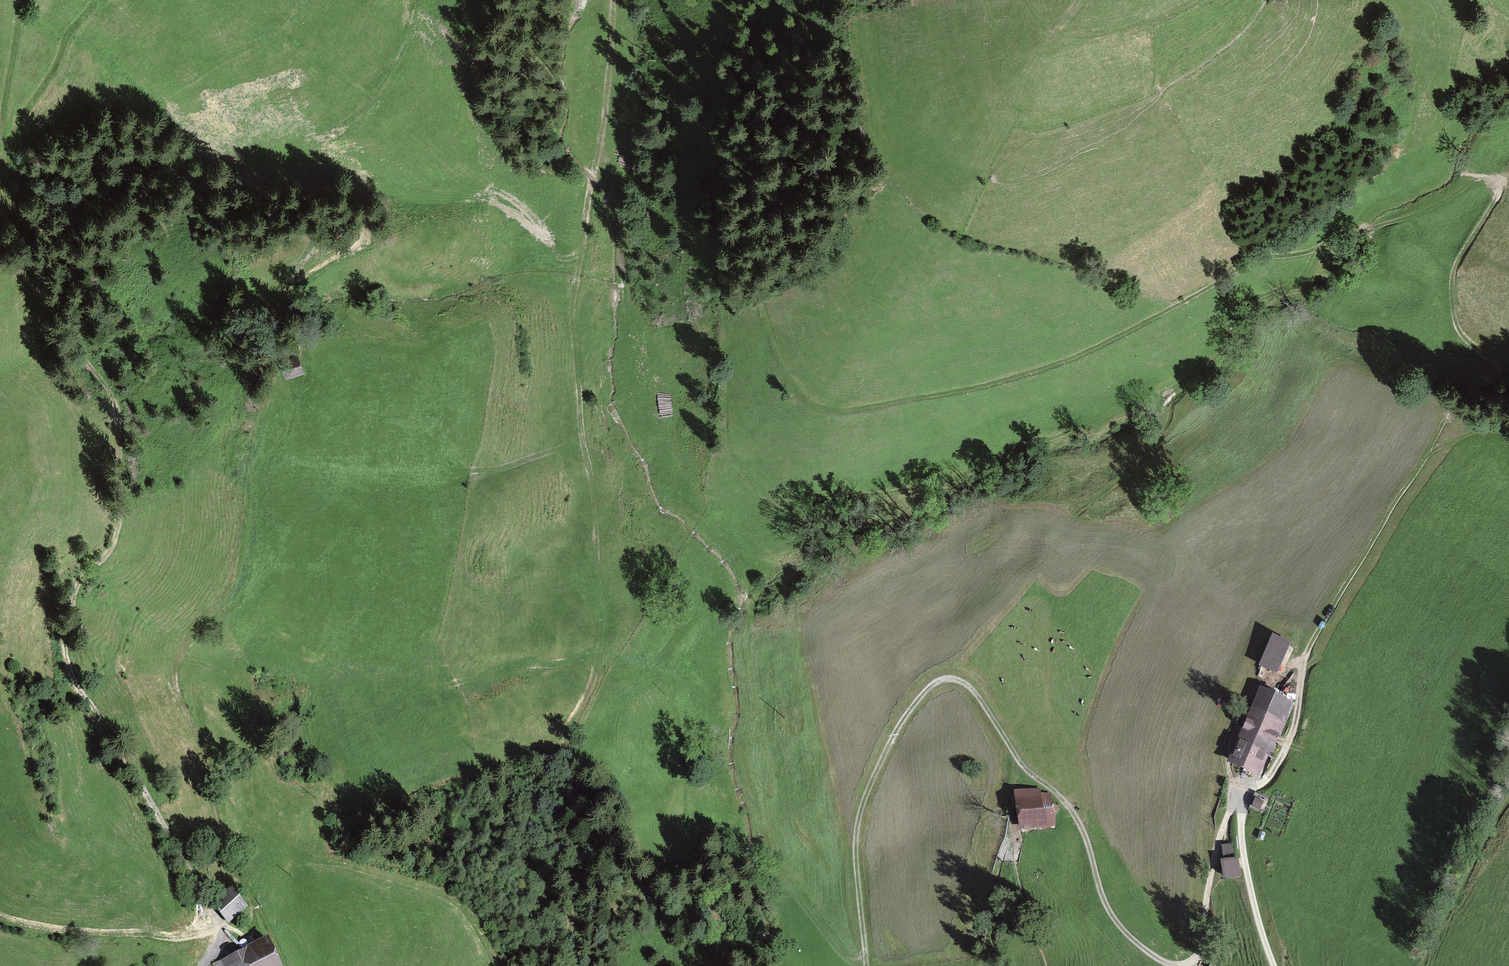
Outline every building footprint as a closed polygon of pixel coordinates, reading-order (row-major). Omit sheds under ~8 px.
[(297,361),(280,365),(283,379),(300,375),(297,361)] [(1289,641),(1274,634),(1260,664),(1276,671),(1289,641)] [(1261,691),(1231,763),(1259,776),(1268,756),(1270,757),(1291,705),(1261,691)] [(1037,790),(1015,793),(1019,825),(1053,821),(1050,796),(1038,797),(1037,790)] [(1223,863),(1227,882),(1243,879),(1239,860),(1223,863)] [(232,887),(211,905),(228,924),(248,906),(232,887)] [(217,965),(218,965),(275,965),(266,945),(217,965)]
